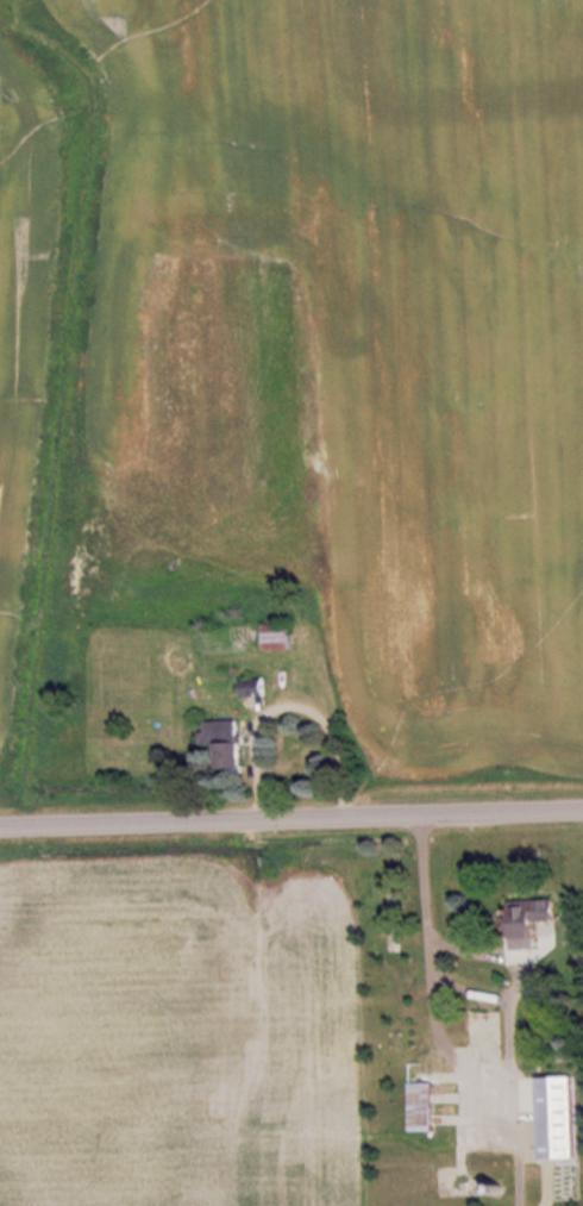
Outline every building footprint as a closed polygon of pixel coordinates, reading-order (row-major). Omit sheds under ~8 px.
[(216,747),(217,771),(242,771),(242,721),(206,722),(207,747),(216,747)] [(557,900),(512,901),(514,940),(539,939),(539,922),(558,922),(557,900)] [(542,1160),(577,1160),(576,1078),(542,1078),(542,1160)] [(410,1132),(462,1132),(462,1083),(410,1083),(410,1132)]
